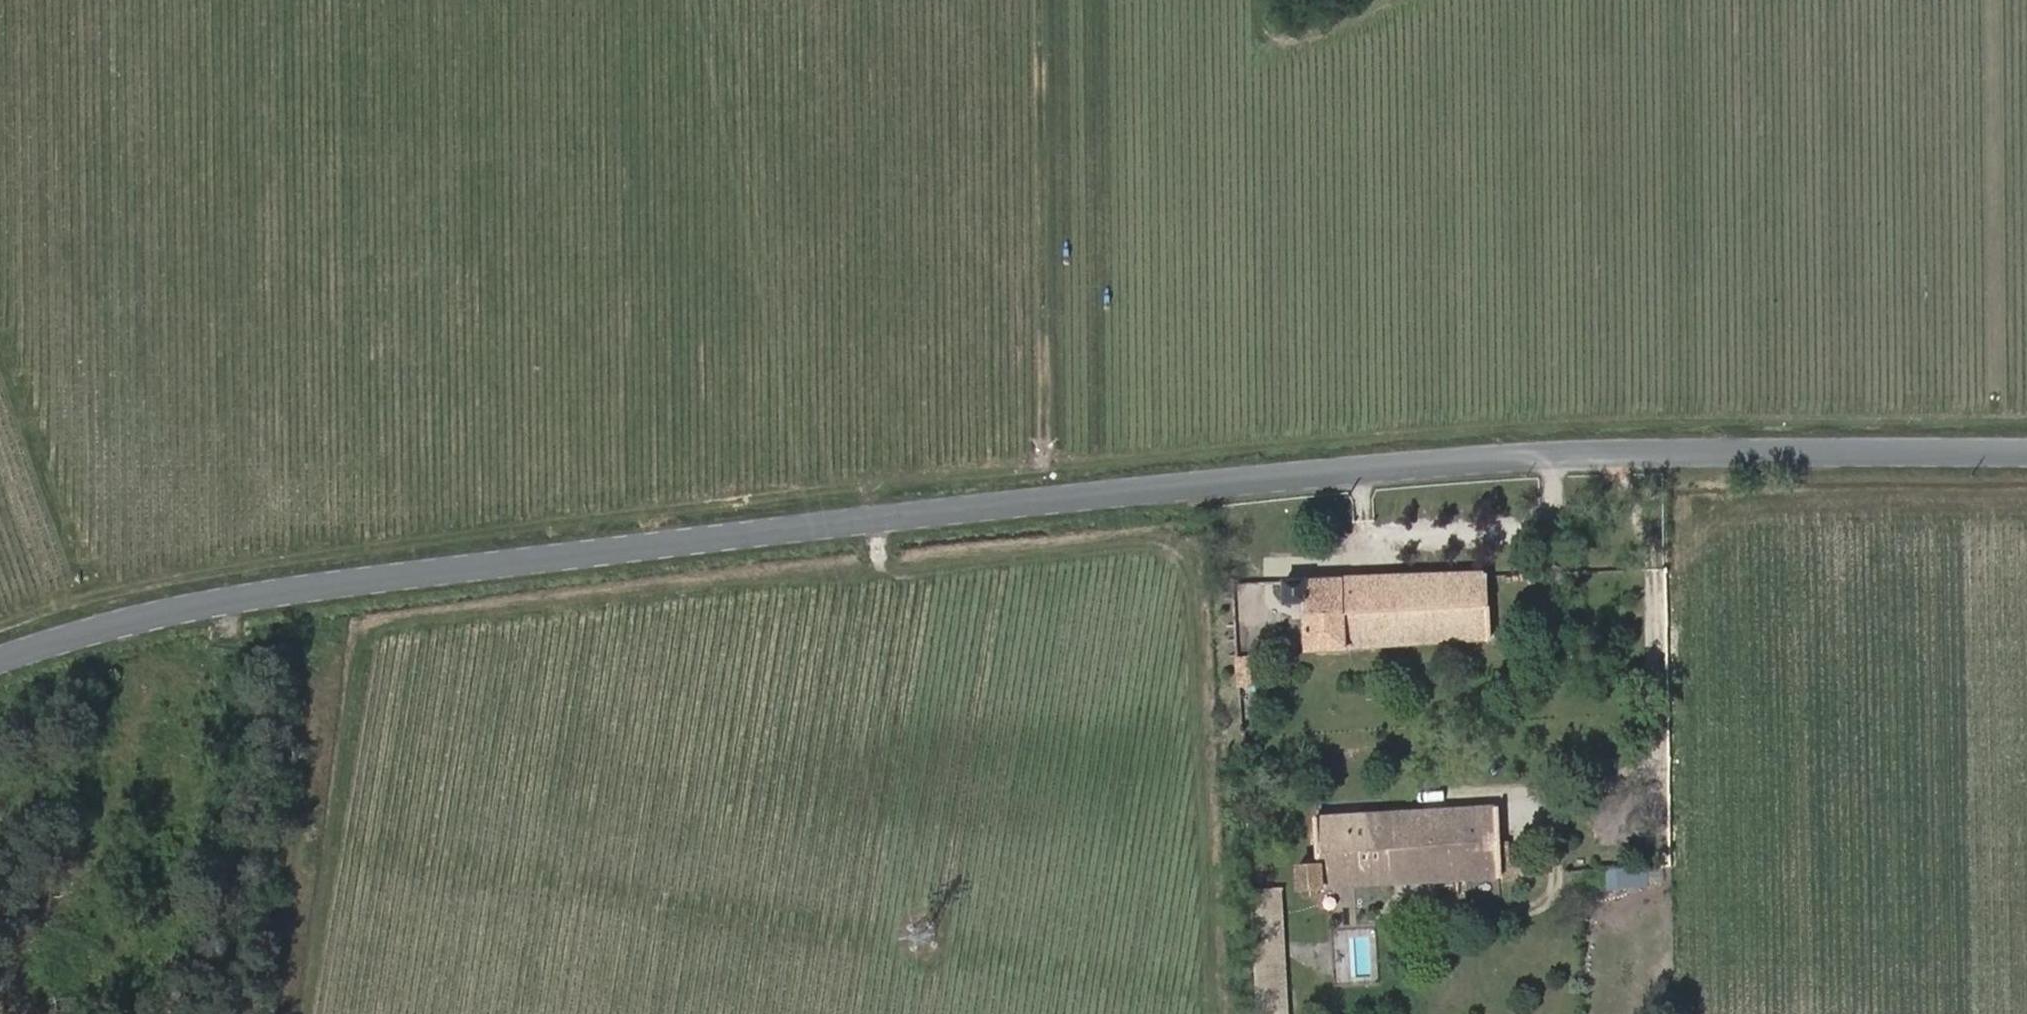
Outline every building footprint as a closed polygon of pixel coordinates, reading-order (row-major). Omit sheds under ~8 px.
[(1483,640),(1481,572),(1282,584),(1284,608),(1311,608),(1313,645),(1483,640)] [(1538,872),(1538,857),(1501,858),(1497,806),(1322,819),(1324,865),(1301,867),(1301,888),(1305,888),(1321,886),(1538,872)] [(1602,867),(1601,889),(1617,890),(1619,868),(1602,867)] [(1278,888),(1278,887),(1252,889),(1260,1013),(1286,1013),(1278,888)]
